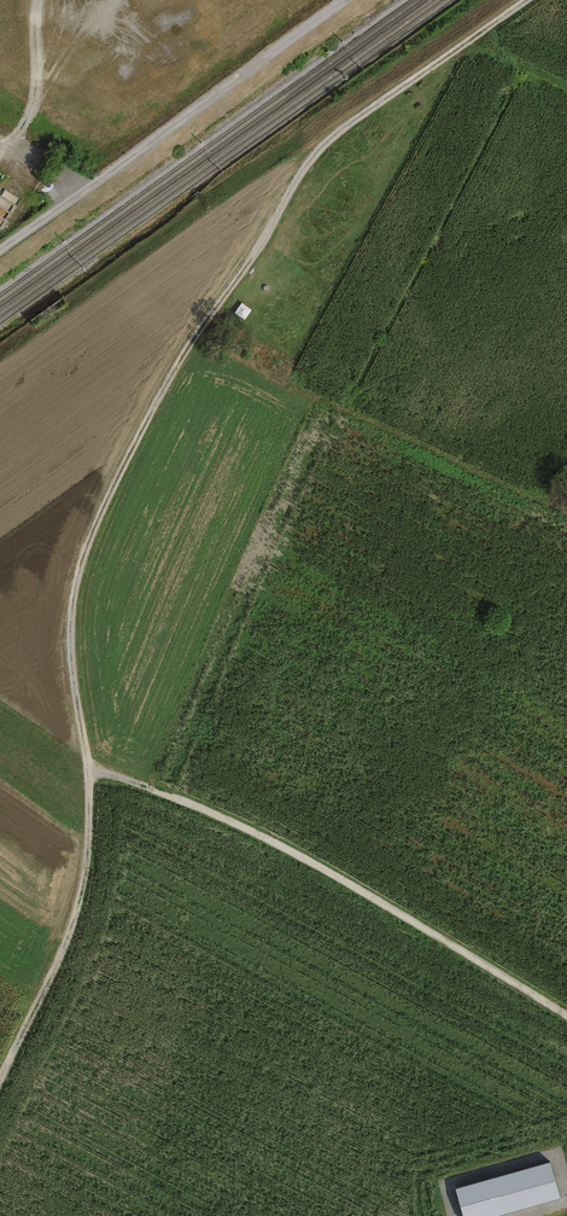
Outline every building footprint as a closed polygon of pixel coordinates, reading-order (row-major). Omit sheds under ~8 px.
[(456,1191),(463,1215),(508,1215),(562,1201),(552,1164),(456,1191)]
